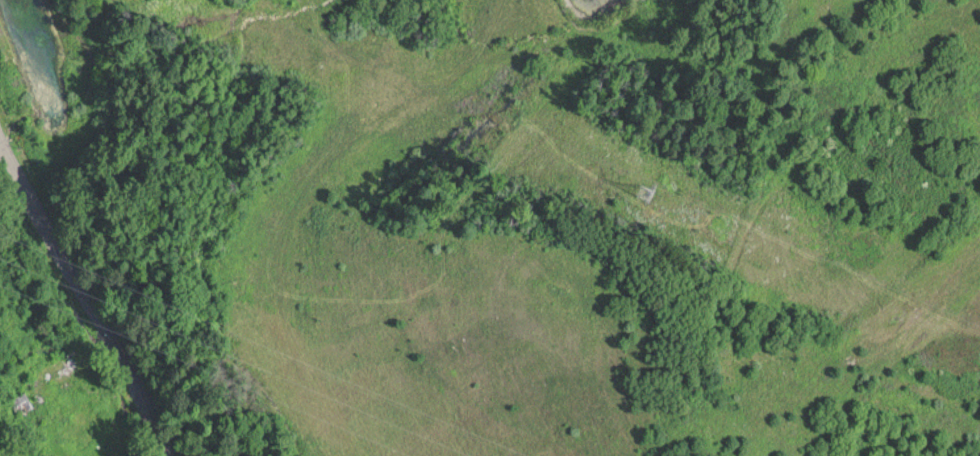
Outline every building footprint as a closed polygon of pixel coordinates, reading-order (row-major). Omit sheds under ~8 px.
[(33,406),(27,391),(9,398),(15,413),(33,406)]
